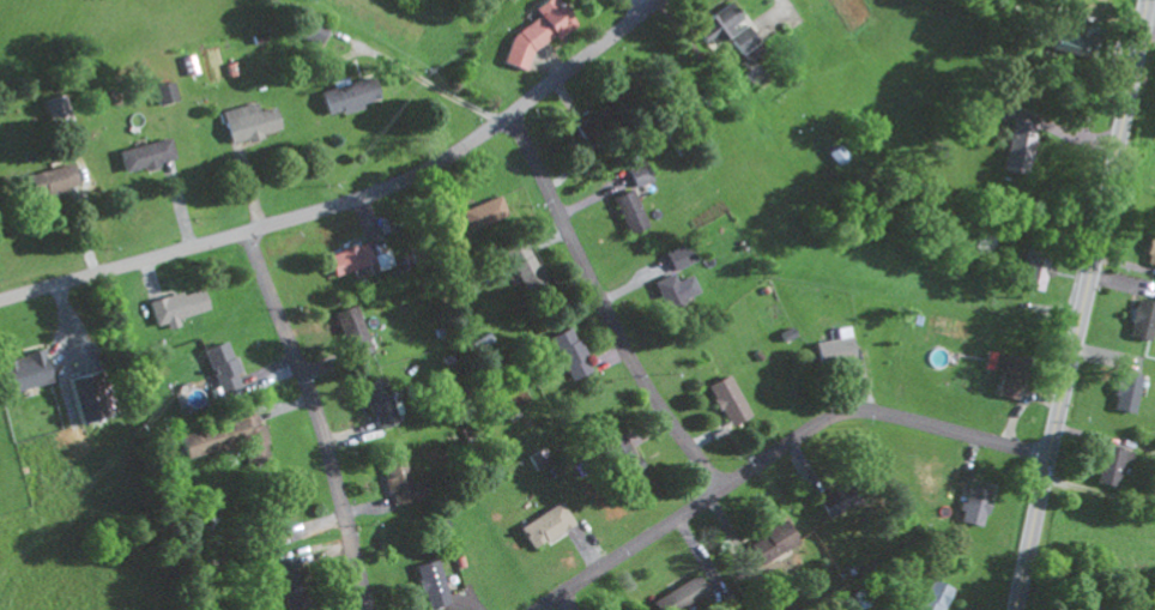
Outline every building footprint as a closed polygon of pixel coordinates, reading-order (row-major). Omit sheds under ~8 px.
[(554,41),(553,39),(572,28),(555,0),(546,0),(532,8),(539,20),(494,47),(506,69),(554,41)] [(704,47),(730,30),(728,27),(738,20),(726,3),(690,27),(704,47)] [(317,46),(325,27),(306,20),(299,39),(317,46)] [(728,35),(740,62),(759,54),(746,26),(728,35)] [(316,91),(323,115),(339,110),(340,114),(361,109),(359,104),(374,99),(368,77),(316,91)] [(150,85),(153,104),(173,101),(170,83),(150,85)] [(40,101),(49,126),(69,120),(60,95),(40,101)] [(218,112),(227,143),(243,139),(244,140),(277,131),(271,107),(255,111),(252,102),(218,112)] [(1033,124),(1008,121),(1001,171),(1026,174),(1033,124)] [(120,172),(172,161),(167,139),(115,150),(120,172)] [(624,169),(632,187),(649,180),(642,162),(624,169)] [(74,188),(70,165),(26,173),(30,196),(74,188)] [(624,235),(644,226),(628,190),(608,198),(624,235)] [(459,209),(465,232),(505,219),(499,197),(459,209)] [(1141,264),(1154,267),(1154,227),(1152,240),(1147,239),(1141,264)] [(519,290),(539,281),(522,238),(502,247),(519,290)] [(692,261),(684,242),(661,253),(670,271),(692,261)] [(369,266),(364,244),(324,254),(330,276),(369,266)] [(1038,292),(1041,278),(1046,279),(1049,259),(1035,257),(1036,251),(1023,249),(1016,288),(1038,292)] [(689,275),(673,281),(670,274),(651,281),(662,312),(684,304),(682,298),(695,293),(689,275)] [(206,311),(200,290),(180,295),(179,292),(146,301),(152,326),(163,323),(165,330),(178,327),(176,319),(206,311)] [(1154,303),(1133,298),(1124,336),(1146,341),(1150,323),(1154,325),(1154,313),(1153,312),(1154,303)] [(350,359),(370,351),(351,305),(332,313),(350,359)] [(851,360),(846,326),(833,328),(834,339),(811,343),(815,366),(851,360)] [(546,337),(567,381),(587,372),(579,355),(581,355),(568,327),(546,337)] [(493,342),(486,332),(470,342),(476,352),(493,342)] [(238,388),(232,374),(236,372),(223,341),(199,351),(219,397),(238,388)] [(40,352),(0,360),(0,372),(4,391),(46,384),(40,352)] [(1014,400),(1024,360),(1002,354),(992,395),(1014,400)] [(1108,408),(1130,414),(1139,376),(1117,371),(1108,408)] [(73,424),(102,416),(90,372),(61,380),(73,424)] [(726,428),(747,418),(728,375),(706,384),(726,428)] [(357,384),(374,430),(395,422),(379,376),(357,384)] [(181,460),(243,441),(250,464),(266,459),(252,412),(174,436),(181,460)] [(646,479),(620,434),(600,445),(626,491),(646,479)] [(1119,466),(1127,468),(1131,451),(1100,445),(1091,484),(1114,489),(1119,466)] [(533,470),(549,462),(541,448),(526,457),(533,470)] [(408,485),(399,451),(378,457),(384,478),(382,479),(390,505),(424,496),(420,482),(408,485)] [(956,521),(979,527),(988,489),(965,484),(956,521)] [(824,517),(851,506),(843,488),(816,499),(824,517)] [(528,549),(572,526),(560,503),(516,526),(528,549)] [(286,537),(277,505),(261,509),(269,541),(286,537)] [(746,545),(755,562),(793,542),(781,520),(758,532),(761,537),(746,545)] [(294,557),(273,560),(281,609),(293,609),(302,609),(294,557)] [(425,609),(447,603),(434,560),(412,566),(425,609)] [(694,575),(652,600),(659,609),(678,609),(705,593),(694,575)] [(946,587),(926,580),(919,599),(911,596),(905,609),(937,609),(946,587)]
